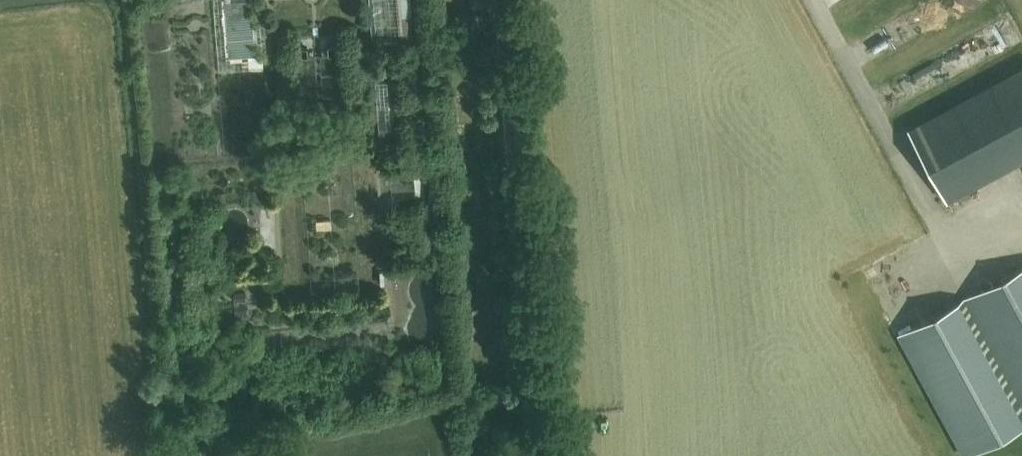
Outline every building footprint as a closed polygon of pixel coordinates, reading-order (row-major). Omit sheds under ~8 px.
[(266,54),(257,54),(254,0),(231,2),(233,58),(247,57),(248,73),(267,72),(266,54)] [(414,0),(394,0),(394,18),(414,18),(414,0)] [(907,128),(946,201),(947,200),(947,199),(1021,159),(1021,66),(907,128)] [(400,107),(399,83),(378,84),(380,135),(396,134),(395,108),(400,107)] [(420,208),(430,207),(428,182),(434,182),(433,167),(418,168),(420,208)] [(898,332),(964,455),(1021,424),(1021,265),(898,332)]
